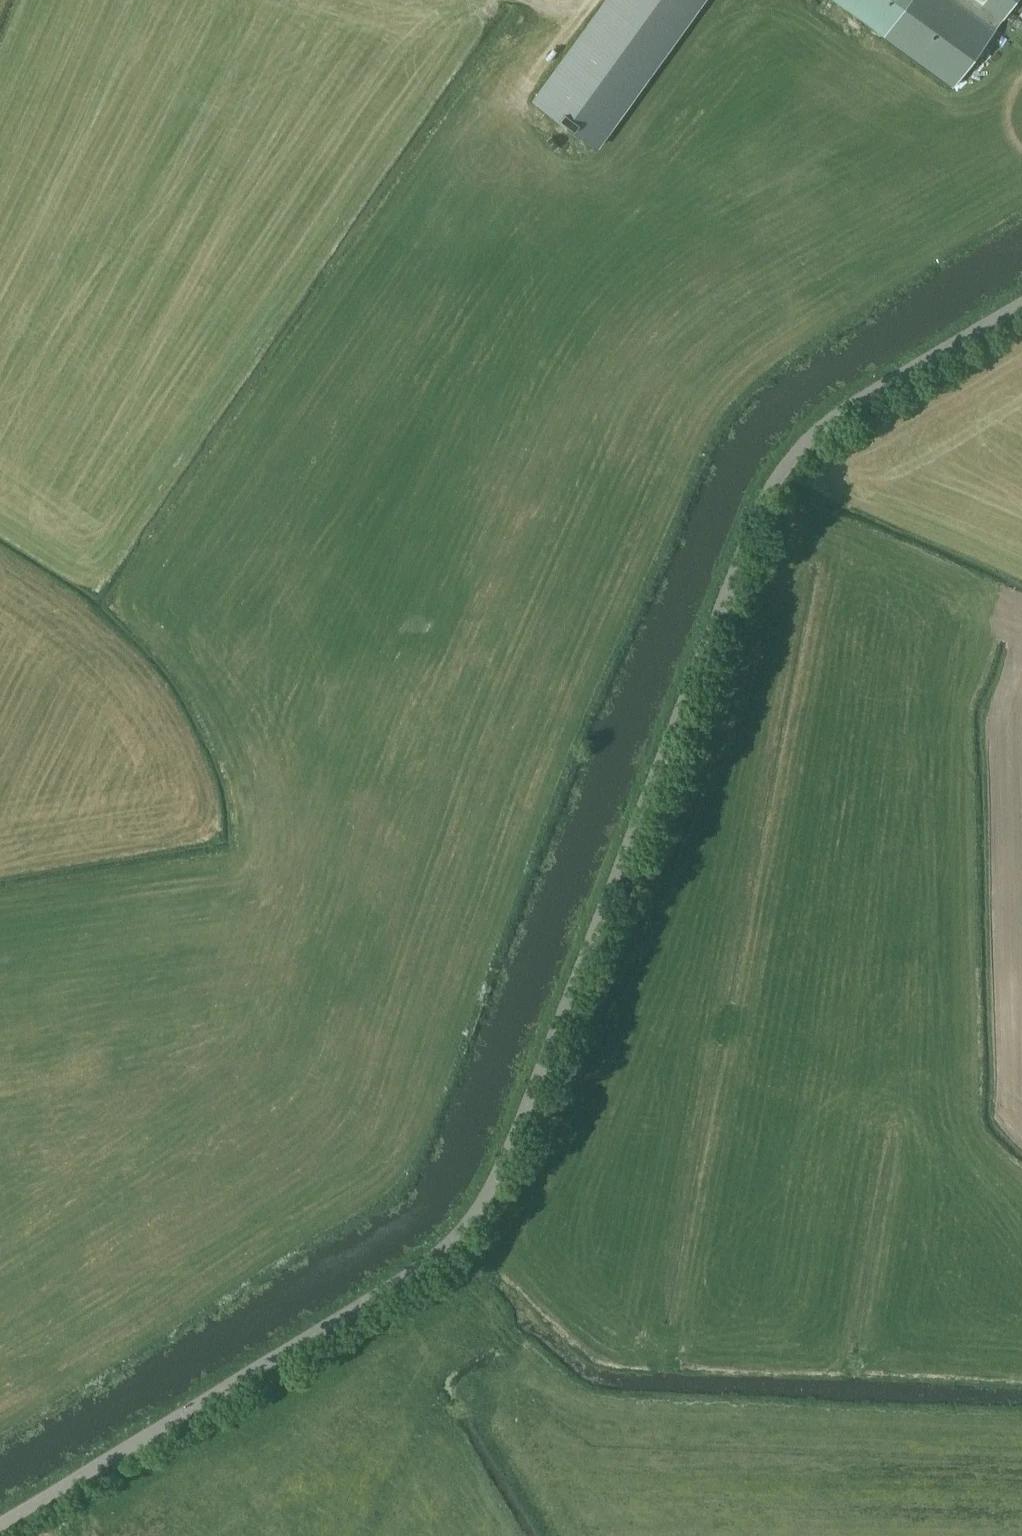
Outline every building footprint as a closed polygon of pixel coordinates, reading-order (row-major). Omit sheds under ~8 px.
[(536,100),(598,145),(703,0),(609,0),(536,100)] [(955,86),(1017,0),(836,0),(955,86)]
